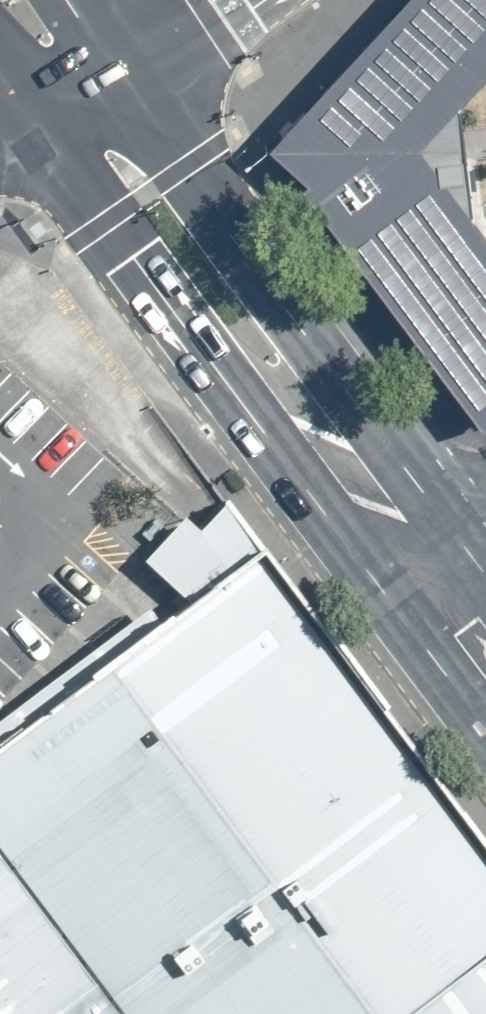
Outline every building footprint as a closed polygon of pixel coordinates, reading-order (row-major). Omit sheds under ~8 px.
[(485,76),(485,0),(406,0),(285,133),(264,149),(480,429),(485,425),(485,237),(471,218),(457,109),(485,76)] [(259,549),(0,739),(0,1013),(485,1013),(485,852),(259,549)]
